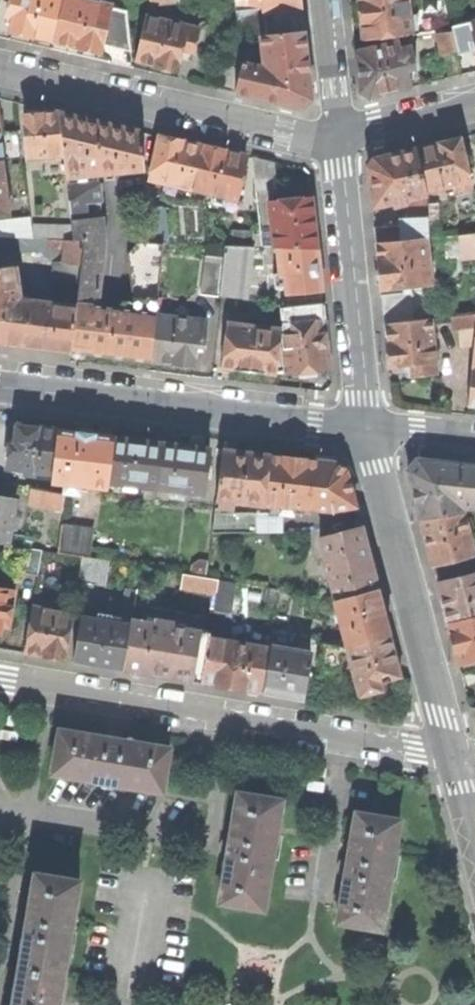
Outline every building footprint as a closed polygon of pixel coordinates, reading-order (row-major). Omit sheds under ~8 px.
[(65,0),(12,0),(9,16),(15,17),(12,32),(34,37),(56,41),(65,0)] [(56,41),(75,46),(101,51),(103,44),(111,6),(112,5),(88,0),(65,0),(56,41)] [(265,13),(302,9),(301,0),(264,0),(264,7),(265,13)] [(365,40),(413,35),(409,0),(361,0),(362,14),(365,40)] [(111,6),(103,44),(133,50),(128,10),(111,6)] [(237,10),(243,61),(265,66),(262,35),(268,34),(266,22),(265,13),(264,7),(237,10)] [(147,16),(136,61),(158,66),(178,71),(183,49),(194,52),(199,28),(147,16)] [(243,61),(236,91),(303,107),(311,98),(307,62),(304,30),(268,34),(262,35),(265,66),(243,61)] [(440,34),(445,56),(458,52),(454,33),(440,34)] [(362,94),(371,99),(389,95),(408,90),(405,71),(413,70),(411,48),(399,50),(398,42),(358,53),(362,94)] [(236,91),(243,61),(226,57),(219,87),(236,91)] [(26,115),(30,157),(65,153),(61,111),(41,113),(26,115)] [(65,153),(67,174),(99,171),(99,174),(146,169),(141,130),(102,121),(61,111),(65,153)] [(7,130),(10,159),(24,157),(20,128),(7,130)] [(153,180),(193,189),(203,145),(180,140),(160,135),(151,175),(153,180)] [(428,193),(452,187),(459,185),(461,192),(473,189),(460,139),(438,145),(417,150),(428,193)] [(214,194),(231,198),(236,199),(239,188),(244,167),(246,155),(226,150),(203,145),(193,189),(214,194)] [(371,185),(374,209),(394,204),(406,201),(428,195),(428,193),(417,150),(375,160),(370,169),(371,185)] [(274,162),(252,157),(256,190),(277,188),(274,162)] [(0,160),(0,214),(10,213),(3,159),(0,160)] [(244,167),(239,188),(244,189),(249,168),(244,167)] [(99,174),(99,171),(67,174),(72,223),(74,239),(84,240),(106,240),(99,174)] [(459,185),(452,187),(454,194),(461,192),(459,185)] [(224,204),(224,202),(230,203),(231,198),(214,194),(212,201),(224,204)] [(406,206),(407,223),(429,220),(429,205),(428,195),(406,201),(406,206)] [(275,245),(278,246),(317,247),(314,218),(312,196),(270,202),(275,245)] [(164,242),(169,242),(164,206),(149,207),(153,242),(164,242)] [(10,237),(34,238),(32,217),(0,221),(0,237),(10,237)] [(429,220),(407,223),(408,242),(426,240),(430,240),(430,229),(429,220)] [(376,229),(378,245),(404,242),(402,227),(376,229)] [(430,229),(430,240),(440,239),(439,228),(430,229)] [(234,231),(234,244),(253,246),(253,233),(253,231),(234,231)] [(261,233),(253,233),(253,246),(262,246),(261,233)] [(460,236),(462,251),(474,250),(474,235),(460,236)] [(9,250),(66,254),(67,239),(34,238),(10,237),(9,250)] [(65,263),(81,264),(84,240),(74,239),(67,239),(66,254),(65,261),(65,263)] [(79,295),(78,302),(99,305),(106,240),(84,240),(81,264),(79,295)] [(380,266),(382,289),(431,284),(426,240),(408,242),(404,242),(378,245),(380,266)] [(158,297),(164,242),(153,242),(138,242),(129,253),(136,309),(157,311),(158,297)] [(225,243),(223,262),(220,295),(249,297),(252,265),(253,246),(234,244),(225,243)] [(286,272),(287,284),(288,292),(322,289),(319,268),(317,247),(278,246),(281,273),(286,272)] [(205,260),(202,293),(220,295),(223,262),(205,260)] [(61,261),(60,264),(58,293),(79,295),(81,264),(65,263),(65,261),(61,261)] [(31,346),(73,350),(77,304),(55,303),(31,301),(21,300),(16,266),(0,268),(0,342),(31,346)] [(281,273),(275,274),(276,285),(287,284),(286,272),(281,273)] [(32,291),(31,301),(55,303),(55,297),(50,296),(50,292),(32,291)] [(383,297),(386,325),(416,322),(413,294),(383,297)] [(77,304),(73,350),(89,352),(114,355),(152,359),(157,314),(157,311),(136,309),(99,305),(78,302),(77,304)] [(294,322),(324,319),(323,302),(292,306),(294,322)] [(292,322),(294,322),(292,306),(281,307),(283,328),(284,335),(294,334),(292,322)] [(207,320),(157,314),(152,359),(172,361),(194,364),(197,342),(204,343),(207,320)] [(452,317),(453,331),(460,331),(474,329),(474,315),(452,317)] [(292,322),(294,334),(284,335),(288,369),(330,364),(327,340),(324,319),(294,322),(292,322)] [(389,349),(390,368),(412,366),(413,377),(437,374),(432,320),(416,322),(386,325),(389,349)] [(229,322),(224,366),(248,369),(278,372),(283,328),(229,322)] [(460,331),(462,348),(474,347),(474,344),(474,329),(460,331)] [(9,449),(7,468),(53,473),(58,430),(34,427),(16,425),(13,450),(9,449)] [(52,482),(64,484),(81,486),(106,489),(107,482),(112,436),(93,434),(89,434),(58,430),(53,473),(52,482)] [(157,488),(162,442),(112,436),(107,482),(157,488)] [(185,445),(162,442),(157,488),(204,494),(209,448),(185,445)] [(264,506),(269,456),(246,453),(221,450),(216,501),(264,506)] [(342,468),(339,465),(336,464),(314,461),(303,460),(269,456),(264,506),(273,507),(273,513),(290,515),(290,508),(332,511),(356,507),(342,468)] [(474,509),(474,467),(456,465),(419,461),(409,473),(422,521),(465,514),(463,508),(474,509)] [(68,493),(80,495),(81,486),(64,484),(63,492),(68,493)] [(32,488),(29,503),(63,509),(66,494),(32,488)] [(8,545),(10,533),(15,534),(18,517),(13,516),(15,500),(0,498),(0,543),(8,545)] [(214,514),(212,534),(256,533),(256,514),(214,514)] [(422,521),(428,544),(434,565),(474,555),(474,552),(465,514),(422,521)] [(63,525),(59,554),(83,557),(91,558),(94,529),(63,525)] [(321,539),(336,599),(377,589),(370,559),(362,528),(321,539)] [(29,548),(24,573),(39,576),(44,551),(29,548)] [(91,558),(83,557),(79,582),(96,585),(100,560),(91,558)] [(182,588),(217,595),(220,580),(205,578),(185,574),(182,588)] [(474,618),(474,575),(439,585),(445,607),(450,625),(474,618)] [(217,595),(214,611),(230,614),(236,583),(220,580),(217,595)] [(1,635),(2,627),(11,628),(17,590),(0,587),(0,635),(1,635)] [(99,619),(131,625),(132,620),(135,605),(137,590),(127,588),(122,617),(100,613),(99,619)] [(268,588),(265,602),(278,604),(280,590),(268,588)] [(334,600),(345,645),(389,633),(383,610),(377,589),(336,599),(334,600)] [(148,592),(137,590),(135,605),(145,607),(148,592)] [(34,606),(26,653),(44,656),(64,660),(72,613),(34,606)] [(99,619),(82,617),(75,661),(95,664),(123,669),(131,625),(99,619)] [(474,660),(474,618),(450,625),(456,646),(460,664),(474,660)] [(155,624),(132,620),(131,625),(123,669),(161,676),(202,683),(209,639),(210,633),(177,628),(178,623),(156,619),(155,624)] [(381,690),(379,682),(400,676),(394,654),(389,633),(345,645),(357,696),(381,690)] [(271,649),(209,639),(202,683),(236,688),(263,693),(271,649)] [(319,660),(330,662),(333,643),(322,641),(319,660)] [(271,646),(271,649),(263,693),(283,696),(303,700),(311,653),(271,646)] [(330,662),(319,660),(315,683),(329,685),(333,662),(330,662)] [(59,730),(52,774),(162,793),(169,749),(113,739),(59,730)] [(229,847),(219,903),(263,910),(282,801),(238,793),(229,847)] [(346,867),(337,922),(381,930),(400,820),(355,813),(346,867)] [(35,873),(18,969),(63,977),(70,935),(79,881),(35,873)] [(63,977),(18,969),(12,1004),(58,1004),(63,977)]
